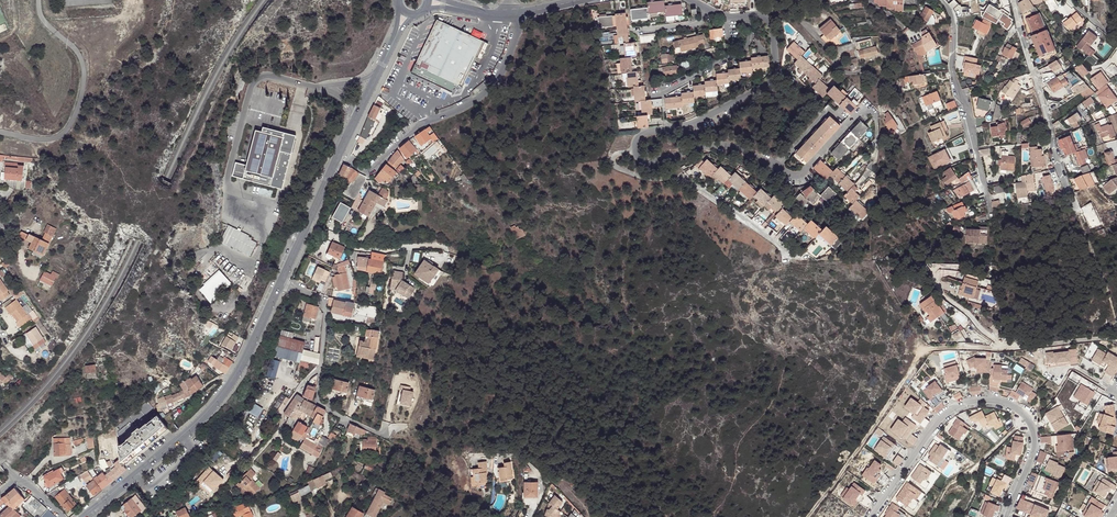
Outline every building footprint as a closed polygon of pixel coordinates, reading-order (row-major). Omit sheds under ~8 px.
[(887,6),(891,6),(891,8),(895,9),(895,11),(899,11),(899,9),(904,9),(904,8),(904,0),(887,0),(887,6)] [(919,8),(919,0),(904,0),(904,8),(919,8)] [(1023,14),(1030,10),(1034,8),(1033,7),(1029,0),(1021,0),(1022,1),(1019,3),(1020,10),(1023,14)] [(1051,12),(1059,8),(1054,0),(1049,0),(1045,2),(1051,12)] [(664,1),(649,2),(652,13),(657,12),(665,12),(665,17),(682,15),(681,5),(664,6),(664,1)] [(652,13),(649,2),(647,3),(647,8),(631,10),(632,21),(648,19),(648,13),(649,13),(652,13)] [(981,11),(982,17),(993,23),(1008,31),(1013,23),(1013,22),(1013,21),(1011,19),(1011,18),(1009,17),(1011,14),(1006,10),(1004,13),(990,4),(986,11),(981,11)] [(934,12),(926,7),(921,17),(922,18),(921,20),(927,24),(934,12)] [(606,17),(600,18),(598,18),(599,28),(616,27),(618,44),(623,44),(625,59),(620,59),(621,74),(626,73),(628,88),(633,87),(635,102),(640,101),(642,116),(637,116),(638,129),(649,127),(647,115),(652,115),(652,108),(663,107),(662,99),(652,100),(646,100),(644,86),(639,86),(637,72),(632,72),(631,58),(636,57),(634,43),(629,43),(625,13),(615,14),(615,16),(606,17)] [(1051,38),(1049,33),(1040,13),(1038,14),(1045,31),(1046,31),(1049,39),(1051,38)] [(1068,20),(1064,23),(1069,30),(1083,19),(1077,13),(1068,20)] [(1033,36),(1036,45),(1049,39),(1046,31),(1045,31),(1038,14),(1026,18),(1028,23),(1029,23),(1034,35),(1033,36)] [(983,22),(977,20),(974,28),(979,30),(979,29),(988,33),(991,26),(989,25),(991,22),(984,19),(983,22)] [(437,20),(412,72),(429,81),(452,91),(453,88),(457,89),(459,85),(462,87),(464,82),(472,65),(483,42),(437,20)] [(827,27),(821,32),(827,39),(828,38),(829,39),(840,31),(832,21),(825,26),(827,27)] [(723,37),(722,28),(714,29),(714,30),(710,31),(711,38),(723,37)] [(922,40),(923,48),(935,42),(930,33),(929,33),(926,29),(922,32),(923,40),(922,40)] [(1090,57),(1096,53),(1087,46),(1089,43),(1092,46),(1098,38),(1089,31),(1077,47),(1082,50),(1089,55),(1088,56),(1090,57)] [(655,34),(640,35),(640,43),(656,42),(655,34)] [(698,46),(695,37),(673,42),(674,48),(680,47),(681,52),(698,48),(698,46)] [(871,39),(856,42),(861,59),(866,57),(866,58),(871,57),(879,54),(877,47),(874,48),(871,39)] [(1036,45),(1041,56),(1054,51),(1049,39),(1036,45)] [(845,96),(840,92),(834,86),(830,90),(820,79),(823,76),(801,56),(805,52),(794,42),(787,50),(797,60),(794,64),(816,84),(812,88),(823,97),(827,94),(850,115),(858,107),(845,96)] [(923,48),(912,47),(919,58),(922,56),(927,54),(926,52),(935,47),(937,45),(935,42),(923,48)] [(1017,49),(1007,44),(1003,55),(1012,59),(1017,49)] [(1101,59),(1096,53),(1090,57),(1088,60),(1096,67),(1098,64),(1097,64),(1101,59)] [(724,84),(729,84),(729,81),(740,80),(740,73),(752,72),(752,69),(769,67),(768,56),(751,58),(751,61),(739,62),(740,69),(728,70),(728,73),(716,74),(717,80),(705,81),(705,85),(693,86),(694,92),(681,94),(682,97),(665,98),(666,109),(683,108),(683,104),(694,103),(694,97),(706,96),(705,93),(713,92),(718,91),(717,85),(724,84)] [(974,58),(961,56),(959,66),(971,68),(971,69),(974,70),(977,60),(973,59),(974,58)] [(1062,67),(1057,60),(1049,66),(1053,72),(1062,67)] [(949,71),(948,66),(942,63),(941,63),(933,64),(935,73),(944,72),(949,71)] [(1105,70),(1113,81),(1116,77),(1116,70),(1112,64),(1105,70)] [(662,65),(663,76),(678,75),(677,66),(670,67),(669,65),(668,66),(667,65),(662,65)] [(1091,78),(1097,87),(1103,83),(1097,74),(1091,78)] [(923,75),(909,77),(910,83),(914,82),(914,85),(924,84),(923,75)] [(1022,76),(1015,78),(1014,79),(1012,81),(1010,80),(1006,87),(1005,87),(1002,92),(1010,97),(1022,76)] [(1057,78),(1049,83),(1055,93),(1068,84),(1065,79),(1062,81),(1061,80),(1059,81),(1057,78)] [(1073,91),(1076,96),(1080,94),(1090,88),(1086,84),(1073,91)] [(1107,85),(1096,93),(1095,93),(1107,108),(1116,101),(1116,99),(1107,85)] [(1087,99),(1096,92),(1091,87),(1090,88),(1080,94),(1084,98),(1085,98),(1087,99)] [(923,97),(926,106),(933,104),(941,101),(937,91),(923,97)] [(1084,101),(1088,107),(1094,102),(1090,97),(1084,101)] [(989,109),(991,102),(980,99),(977,109),(989,112),(989,109)] [(949,110),(957,107),(955,100),(946,104),(949,110)] [(1107,108),(1108,110),(1116,103),(1116,101),(1107,108)] [(1006,109),(996,104),(993,116),(1000,119),(1006,109)] [(358,141),(358,142),(363,145),(380,108),(373,105),(366,122),(358,141)] [(1068,126),(1081,117),(1077,110),(1064,119),(1068,126)] [(829,116),(795,153),(806,163),(840,126),(829,116)] [(890,130),(888,132),(891,137),(896,134),(893,130),(899,126),(892,117),(885,122),(888,126),(890,130)] [(986,118),(976,118),(977,127),(986,124),(986,118)] [(1022,123),(1025,127),(1032,123),(1029,118),(1022,122),(1022,123)] [(859,119),(829,151),(839,160),(869,128),(859,119)] [(933,132),(929,133),(933,143),(947,137),(945,133),(949,131),(945,121),(931,127),(933,132)] [(1001,136),(1006,135),(1005,129),(1007,129),(1006,123),(1005,123),(1004,121),(999,122),(999,126),(991,128),(993,137),(1001,136)] [(1111,138),(1116,136),(1111,125),(1109,126),(1108,125),(1101,128),(1099,123),(1095,125),(1099,134),(1101,138),(1110,135),(1111,138)] [(429,127),(415,137),(422,146),(432,138),(435,141),(438,139),(429,127)] [(245,166),(234,163),(231,177),(281,190),(290,152),(291,153),(294,141),(293,140),(294,136),(261,128),(260,132),(254,131),(245,166)] [(1067,149),(1069,155),(1077,152),(1071,136),(1063,139),(1067,149)] [(413,144),(410,140),(400,149),(407,158),(415,151),(417,153),(415,154),(416,156),(419,153),(417,150),(412,145),(413,144)] [(1030,152),(1031,158),(1033,158),(1034,168),(1045,166),(1044,156),(1042,156),(1042,154),(1043,154),(1042,149),(1038,149),(1038,147),(1032,147),(1032,151),(1030,152)] [(946,148),(927,157),(933,169),(952,161),(946,148)] [(988,149),(979,150),(981,157),(989,155),(988,149)] [(1090,162),(1086,150),(1076,153),(1080,165),(1090,162)] [(405,160),(398,151),(396,153),(389,161),(397,169),(405,160)] [(1003,151),(1002,160),(1002,165),(1001,173),(1006,173),(1006,170),(1014,171),(1016,157),(1009,156),(1009,152),(1007,152),(1007,151),(1005,151),(1003,151)] [(1116,164),(1116,159),(1114,160),(1112,152),(1105,153),(1109,166),(1116,164)] [(409,159),(406,162),(411,169),(414,166),(409,159)] [(704,162),(701,159),(695,165),(698,169),(700,167),(710,177),(713,174),(724,184),(728,180),(750,200),(753,196),(764,206),(768,202),(779,212),(775,216),(786,226),(789,222),(800,232),(804,228),(815,238),(819,234),(832,246),(839,238),(826,226),(823,230),(812,220),(808,224),(797,214),(793,218),(783,208),(786,205),(775,194),(772,198),(761,188),(757,192),(735,172),(732,176),(721,166),(718,169),(707,159),(704,162)] [(829,176),(833,180),(838,184),(847,192),(843,196),(852,204),(849,208),(862,220),(869,212),(856,200),(860,196),(851,188),(854,184),(837,168),(833,172),(820,160),(813,168),(826,180),(829,176)] [(18,176),(23,176),(24,163),(5,161),(4,166),(6,166),(5,176),(18,178),(18,176)] [(359,193),(366,180),(366,177),(359,172),(352,168),(344,164),(340,176),(346,178),(348,180),(349,180),(352,182),(350,185),(343,193),(355,200),(358,194),(359,193)] [(389,182),(396,173),(391,168),(386,165),(375,179),(381,183),(383,181),(384,182),(386,180),(389,182)] [(1088,165),(1081,168),(1083,174),(1091,171),(1088,165)] [(953,170),(946,174),(951,182),(958,178),(953,170)] [(1090,173),(1096,185),(1099,184),(1094,172),(1090,173)] [(1035,173),(1022,176),(1023,183),(1016,183),(1017,193),(1018,196),(1021,196),(1021,198),(1029,197),(1029,192),(1031,192),(1030,189),(1035,188),(1035,187),(1036,187),(1036,185),(1035,185),(1034,178),(1035,177),(1035,173)] [(1050,173),(1041,175),(1046,193),(1055,191),(1050,173)] [(1074,179),(1080,190),(1096,185),(1090,173),(1082,176),(1074,179)] [(980,194),(972,180),(968,181),(968,182),(953,191),(959,198),(960,197),(961,198),(970,193),(972,197),(980,194)] [(1112,180),(1109,181),(1103,185),(1111,194),(1116,189),(1116,187),(1112,180)] [(1103,185),(1099,189),(1102,191),(1105,189),(1109,194),(1111,194),(1103,185)] [(802,196),(801,194),(792,202),(800,210),(808,201),(813,206),(822,197),(828,203),(837,194),(829,187),(821,196),(811,187),(802,196)] [(383,189),(379,195),(387,200),(389,195),(389,192),(383,189)] [(387,200),(379,195),(370,190),(358,211),(369,217),(375,206),(383,210),(388,201),(387,200)] [(360,196),(358,194),(355,200),(352,207),(358,211),(364,201),(361,199),(362,197),(360,197),(360,196)] [(350,208),(340,203),(332,218),(342,223),(350,208)] [(964,217),(958,204),(952,207),(954,210),(952,211),(956,220),(964,217)] [(46,232),(43,237),(44,237),(43,240),(42,239),(29,233),(29,234),(26,239),(32,242),(28,247),(43,255),(57,228),(48,224),(44,232),(46,232)] [(250,236),(228,225),(220,241),(251,256),(257,244),(258,243),(252,240),(253,238),(250,237),(250,236)] [(961,228),(955,225),(953,231),(959,234),(961,228)] [(1026,231),(1035,233),(1036,228),(1022,225),(1021,231),(1026,231)] [(511,228),(515,235),(519,234),(521,237),(527,234),(526,231),(524,232),(522,228),(520,229),(518,227),(516,228),(515,226),(511,228)] [(967,243),(988,244),(988,230),(967,229),(967,243)] [(19,235),(26,239),(29,234),(21,231),(19,235)] [(345,248),(333,242),(327,253),(341,259),(345,248)] [(384,262),(385,260),(386,255),(373,253),(372,256),(366,256),(366,258),(371,258),(371,260),(384,262)] [(371,258),(366,258),(358,257),(357,269),(374,273),(370,289),(375,290),(378,277),(379,274),(381,274),(384,262),(371,260),(371,258)] [(439,269),(425,259),(415,274),(429,283),(439,269)] [(320,283),(325,285),(326,281),(328,278),(323,275),(326,270),(318,266),(313,278),(320,282),(320,283)] [(344,266),(338,268),(340,274),(335,275),(336,277),(337,281),(338,287),(339,291),(350,289),(348,278),(347,275),(346,272),(345,268),(344,266)] [(401,282),(403,271),(393,270),(390,291),(414,295),(415,284),(401,282)] [(44,271),(41,279),(52,285),(56,277),(57,278),(59,274),(53,271),(51,275),(44,271)] [(205,286),(199,291),(210,303),(216,299),(215,298),(232,283),(220,272),(204,285),(205,286)] [(968,286),(970,280),(965,278),(963,287),(964,287),(963,291),(960,290),(959,295),(974,299),(977,289),(968,286)] [(1,295),(0,296),(0,299),(1,301),(10,295),(7,291),(8,290),(0,279),(0,294),(1,295)] [(979,282),(970,280),(968,286),(977,289),(979,282)] [(930,316),(934,321),(940,316),(938,313),(943,310),(932,296),(920,304),(923,309),(924,308),(927,312),(930,316)] [(299,299),(295,298),(290,312),(295,313),(300,300),(299,299)] [(335,300),(335,298),(329,298),(328,306),(332,307),(331,312),(351,317),(354,303),(346,301),(346,303),(335,300)] [(10,315),(12,313),(14,312),(20,320),(18,322),(21,326),(32,318),(29,314),(28,315),(16,299),(5,308),(10,315)] [(359,303),(357,302),(354,312),(375,317),(375,307),(359,303)] [(307,304),(303,317),(311,318),(316,320),(319,307),(307,304)] [(14,312),(12,313),(18,322),(20,320),(14,312)] [(36,327),(26,333),(33,345),(31,346),(34,350),(44,343),(42,339),(43,338),(36,327)] [(368,339),(377,341),(379,331),(373,329),(367,330),(365,341),(367,342),(368,339)] [(952,334),(955,341),(962,337),(959,330),(952,334)] [(280,336),(275,356),(292,361),(300,363),(301,360),(319,364),(319,360),(320,354),(303,350),(305,342),(292,339),(294,333),(283,331),(281,336),(280,336)] [(33,345),(26,333),(24,335),(31,346),(33,345)] [(237,339),(228,334),(221,348),(231,352),(237,339)] [(376,350),(377,341),(368,339),(367,342),(365,341),(360,340),(359,346),(362,347),(361,355),(364,355),(364,358),(374,360),(376,350)] [(1056,351),(1046,353),(1047,362),(1055,361),(1055,362),(1065,361),(1065,362),(1070,362),(1070,363),(1078,362),(1076,349),(1069,350),(1069,351),(1056,353),(1056,351)] [(1092,363),(1103,370),(1103,371),(1113,377),(1116,371),(1116,357),(1108,352),(1107,355),(1098,349),(1091,360),(1092,363)] [(217,360),(229,366),(233,358),(227,355),(226,357),(222,355),(221,354),(217,360)] [(213,365),(225,372),(229,366),(217,360),(211,356),(208,361),(214,364),(213,365)] [(967,361),(970,368),(975,366),(975,368),(978,368),(986,368),(986,363),(990,364),(990,361),(986,361),(986,359),(976,358),(975,357),(967,361)] [(280,362),(274,360),(270,376),(276,378),(280,362)] [(310,363),(301,360),(300,363),(298,371),(307,374),(310,363)] [(986,368),(978,368),(978,372),(990,373),(990,364),(986,363),(986,368)] [(95,364),(85,365),(86,372),(87,376),(96,375),(95,364)] [(994,368),(990,368),(989,390),(998,392),(1000,379),(1008,379),(1008,375),(1008,370),(1002,370),(1002,365),(995,365),(994,368)] [(957,366),(945,370),(947,376),(945,376),(948,384),(960,379),(959,376),(960,375),(957,366)] [(2,380),(5,383),(12,377),(9,374),(5,378),(0,372),(0,382),(2,380)] [(184,382),(191,393),(203,385),(197,376),(192,379),(191,378),(184,382)] [(349,383),(334,379),(331,392),(338,393),(339,391),(346,393),(349,383)] [(179,382),(180,384),(184,390),(183,391),(185,396),(191,393),(184,382),(183,380),(179,382)] [(942,391),(935,381),(924,391),(930,398),(936,393),(938,395),(942,391)] [(1022,382),(1016,392),(1024,397),(1026,394),(1029,396),(1033,389),(1022,382)] [(411,386),(401,384),(400,388),(404,389),(400,402),(410,405),(414,391),(410,390),(411,386)] [(1095,392),(1081,384),(1074,397),(1081,401),(1087,405),(1095,392)] [(314,387),(308,385),(304,394),(303,397),(313,400),(316,388),(314,387)] [(375,390),(360,386),(356,398),(363,400),(364,398),(372,400),(375,390)] [(183,391),(172,396),(174,401),(175,405),(179,403),(177,400),(185,396),(183,391)] [(161,410),(169,407),(167,404),(164,397),(163,392),(158,394),(158,397),(158,399),(157,399),(161,410)] [(954,395),(956,400),(959,398),(962,397),(961,392),(954,395)] [(168,404),(169,407),(172,405),(171,402),(174,401),(172,396),(171,394),(164,397),(167,404),(168,404)] [(298,394),(293,401),(297,404),(301,407),(305,400),(305,399),(303,398),(298,394)] [(285,405),(288,400),(282,395),(278,400),(285,405)] [(924,407),(926,403),(921,399),(918,403),(911,398),(905,407),(914,413),(914,414),(921,419),(926,412),(922,409),(924,407)] [(309,402),(305,400),(301,407),(299,409),(303,411),(304,412),(309,402)] [(297,404),(293,401),(284,414),(290,417),(297,404)] [(1080,401),(1078,405),(1086,409),(1088,406),(1080,401)] [(310,403),(309,402),(304,412),(308,415),(314,404),(310,403)] [(934,409),(938,413),(940,411),(943,408),(944,407),(942,402),(934,409)] [(297,404),(290,417),(295,420),(296,419),(300,416),(303,411),(299,409),(301,407),(297,404)] [(314,412),(317,406),(314,404),(308,415),(315,419),(318,413),(314,412)] [(1104,415),(1097,412),(1092,427),(1113,434),(1115,427),(1111,425),(1115,414),(1113,404),(1105,406),(1107,415),(1105,414),(1104,415)] [(1059,405),(1047,412),(1042,420),(1047,423),(1049,420),(1050,418),(1053,422),(1057,430),(1069,423),(1059,405)] [(323,416),(325,412),(326,410),(317,406),(314,412),(318,413),(323,416)] [(921,419),(914,414),(912,417),(916,420),(921,423),(924,418),(929,410),(924,407),(922,409),(926,412),(921,419)] [(967,418),(969,422),(976,418),(981,428),(986,425),(987,427),(992,425),(998,422),(996,419),(992,412),(983,417),(982,415),(980,416),(978,412),(967,418)] [(322,419),(323,416),(318,413),(315,419),(313,422),(322,426),(324,420),(322,419)] [(122,443),(118,444),(119,453),(120,461),(123,465),(144,448),(168,428),(160,418),(157,415),(147,423),(146,422),(140,428),(138,427),(131,433),(132,434),(127,439),(122,443)] [(916,425),(906,418),(903,422),(899,419),(891,430),(901,437),(908,426),(911,429),(913,430),(916,425)] [(930,421),(924,418),(921,423),(916,420),(915,422),(925,428),(930,421)] [(954,426),(949,433),(960,441),(968,430),(963,426),(965,423),(958,418),(953,425),(954,426)] [(998,418),(996,419),(998,422),(992,425),(994,429),(1001,425),(998,418)] [(307,427),(299,422),(293,431),(291,435),(299,440),(301,438),(305,440),(301,447),(319,459),(324,447),(319,443),(308,438),(309,435),(306,432),(305,431),(307,427)] [(346,435),(353,438),(354,437),(355,434),(356,435),(357,433),(361,435),(362,434),(365,435),(366,433),(367,431),(351,424),(347,433),(346,435)] [(908,426),(901,437),(904,439),(911,429),(908,426)] [(968,430),(960,441),(962,442),(970,431),(968,430)] [(912,434),(907,441),(913,445),(918,438),(912,434)] [(1071,434),(1057,435),(1058,445),(1058,452),(1072,450),(1071,434)] [(1022,455),(1024,443),(1022,443),(1023,437),(1015,436),(1014,441),(1013,441),(1011,454),(1022,455)] [(1053,436),(1041,437),(1041,443),(1046,443),(1054,444),(1053,436)] [(68,437),(53,438),(54,455),(71,455),(71,444),(70,444),(65,444),(65,441),(68,441),(68,437)] [(319,443),(324,447),(327,443),(329,440),(323,437),(319,443)] [(368,440),(364,440),(363,452),(376,453),(377,438),(369,437),(368,440)] [(881,440),(874,450),(888,459),(897,446),(885,438),(883,441),(881,440)] [(936,444),(931,450),(934,452),(931,455),(928,459),(937,465),(942,457),(942,458),(948,449),(941,444),(939,446),(936,444)] [(1047,453),(1040,451),(1040,453),(1039,456),(1038,459),(1037,461),(1043,464),(1047,453)] [(1109,457),(1110,470),(1116,469),(1116,451),(1113,451),(1114,456),(1109,457)] [(84,453),(79,456),(82,462),(87,460),(85,456),(84,453)] [(894,468),(897,468),(904,459),(898,455),(890,466),(894,468)] [(1109,457),(1106,458),(1108,472),(1116,471),(1116,469),(1110,470),(1109,457)] [(242,466),(248,460),(244,458),(239,463),(242,466)] [(1049,459),(1047,466),(1045,471),(1054,474),(1053,476),(1061,479),(1065,467),(1058,464),(1058,463),(1049,459)] [(877,480),(884,486),(889,479),(883,473),(880,475),(879,474),(881,470),(879,468),(881,465),(875,460),(869,468),(868,467),(863,475),(874,484),(877,480)] [(479,468),(473,469),(474,486),(476,486),(481,485),(481,483),(487,482),(486,473),(487,473),(486,462),(478,462),(479,468)] [(505,467),(499,467),(501,480),(507,479),(506,475),(512,475),(510,462),(504,463),(505,467)] [(108,473),(113,479),(125,470),(119,463),(113,469),(110,470),(109,468),(106,470),(108,473)] [(239,470),(242,466),(239,463),(234,470),(237,472),(239,470)] [(374,466),(372,465),(367,463),(364,468),(372,472),(374,466)] [(915,471),(911,477),(916,481),(926,488),(929,484),(925,481),(926,480),(924,479),(927,475),(924,473),(927,469),(920,464),(917,468),(919,469),(917,473),(915,471)] [(501,480),(499,467),(497,468),(499,484),(507,482),(507,479),(501,480)] [(97,475),(91,468),(87,471),(93,478),(97,475)] [(341,472),(339,468),(324,475),(323,475),(308,482),(309,485),(299,490),(299,492),(291,496),(294,502),(303,498),(301,496),(314,490),(313,487),(317,485),(318,488),(327,483),(325,479),(339,473),(341,472)] [(44,477),(46,482),(49,486),(49,487),(64,479),(63,478),(65,476),(64,473),(61,475),(61,473),(58,469),(54,471),(53,470),(51,471),(52,473),(46,476),(44,477)] [(93,478),(87,471),(80,475),(83,478),(87,485),(94,495),(102,489),(94,480),(93,478)] [(94,480),(102,489),(108,484),(113,479),(108,473),(105,475),(103,472),(94,480)] [(253,477),(248,472),(240,478),(242,481),(240,484),(239,483),(235,486),(240,491),(245,487),(248,491),(252,496),(260,489),(253,481),(252,480),(251,481),(250,480),(252,478),(253,477)] [(351,476),(363,482),(365,478),(359,475),(355,473),(353,472),(351,476)] [(1048,479),(1032,472),(1028,483),(1034,486),(1032,490),(1044,495),(1046,492),(1043,490),(1048,479)] [(1012,478),(1005,474),(1003,478),(1001,481),(997,479),(994,487),(991,491),(991,492),(999,497),(1004,488),(1006,483),(1008,484),(1012,478)] [(1116,485),(1100,475),(1094,484),(1096,485),(1099,480),(1101,482),(1095,492),(1104,497),(1107,491),(1110,487),(1111,488),(1114,490),(1116,485)] [(68,482),(71,486),(72,488),(80,483),(79,481),(80,481),(77,477),(68,482)] [(1043,490),(1046,492),(1051,481),(1048,479),(1043,490)] [(1096,485),(1093,490),(1095,492),(1101,482),(1099,480),(1096,485)] [(1058,484),(1051,481),(1046,492),(1049,493),(1047,496),(1052,498),(1058,484)] [(528,497),(530,497),(530,495),(537,495),(538,482),(524,482),(524,505),(528,505),(528,497)] [(908,482),(893,503),(899,507),(905,504),(914,510),(925,494),(908,482)] [(866,491),(854,483),(849,490),(843,499),(855,506),(866,491)] [(64,484),(50,492),(52,495),(55,498),(56,497),(67,511),(76,504),(69,494),(71,492),(67,488),(64,484)] [(1,498),(5,502),(10,506),(13,503),(22,496),(15,487),(1,498)] [(376,488),(373,495),(376,496),(367,514),(373,516),(375,516),(383,502),(389,505),(391,501),(389,500),(390,498),(384,495),(385,492),(376,488)] [(843,499),(849,490),(846,488),(840,497),(843,499)] [(124,505),(126,508),(124,509),(125,510),(125,511),(125,512),(129,516),(130,516),(131,516),(133,516),(140,511),(142,513),(147,509),(135,495),(124,505)] [(13,503),(10,506),(14,509),(25,499),(22,496),(13,503)] [(272,499),(263,501),(263,507),(272,505),(283,502),(281,496),(272,499)] [(873,502),(867,496),(861,504),(868,509),(873,502)] [(183,505),(177,497),(175,498),(181,506),(183,505)] [(554,497),(548,504),(556,510),(562,503),(554,497)] [(1093,497),(1089,503),(1092,504),(1088,509),(1085,516),(1087,516),(1098,516),(1105,505),(1093,497)] [(1021,499),(1017,508),(1031,514),(1036,516),(1037,516),(1046,516),(1049,511),(1021,499)] [(41,516),(48,509),(42,504),(37,510),(26,501),(16,511),(23,516),(40,516),(41,516)] [(232,504),(227,506),(231,515),(234,514),(236,516),(238,516),(243,515),(244,516),(252,516),(253,516),(249,507),(248,503),(247,502),(238,506),(237,504),(236,504),(232,506),(232,504)] [(989,502),(988,503),(984,514),(984,515),(988,516),(992,516),(995,510),(997,505),(989,502)] [(885,516),(904,516),(906,515),(902,512),(900,514),(896,512),(900,507),(899,507),(893,503),(887,511),(889,512),(887,515),(885,516)] [(548,504),(543,516),(547,516),(560,516),(561,513),(556,510),(548,504)] [(10,506),(0,514),(0,515),(1,516),(23,516),(16,511),(14,509),(10,506)] [(179,516),(190,516),(186,507),(177,511),(179,516)] [(364,514),(353,507),(347,516),(362,516),(364,514)] [(55,515),(48,509),(41,516),(42,516),(53,516),(55,515)]
